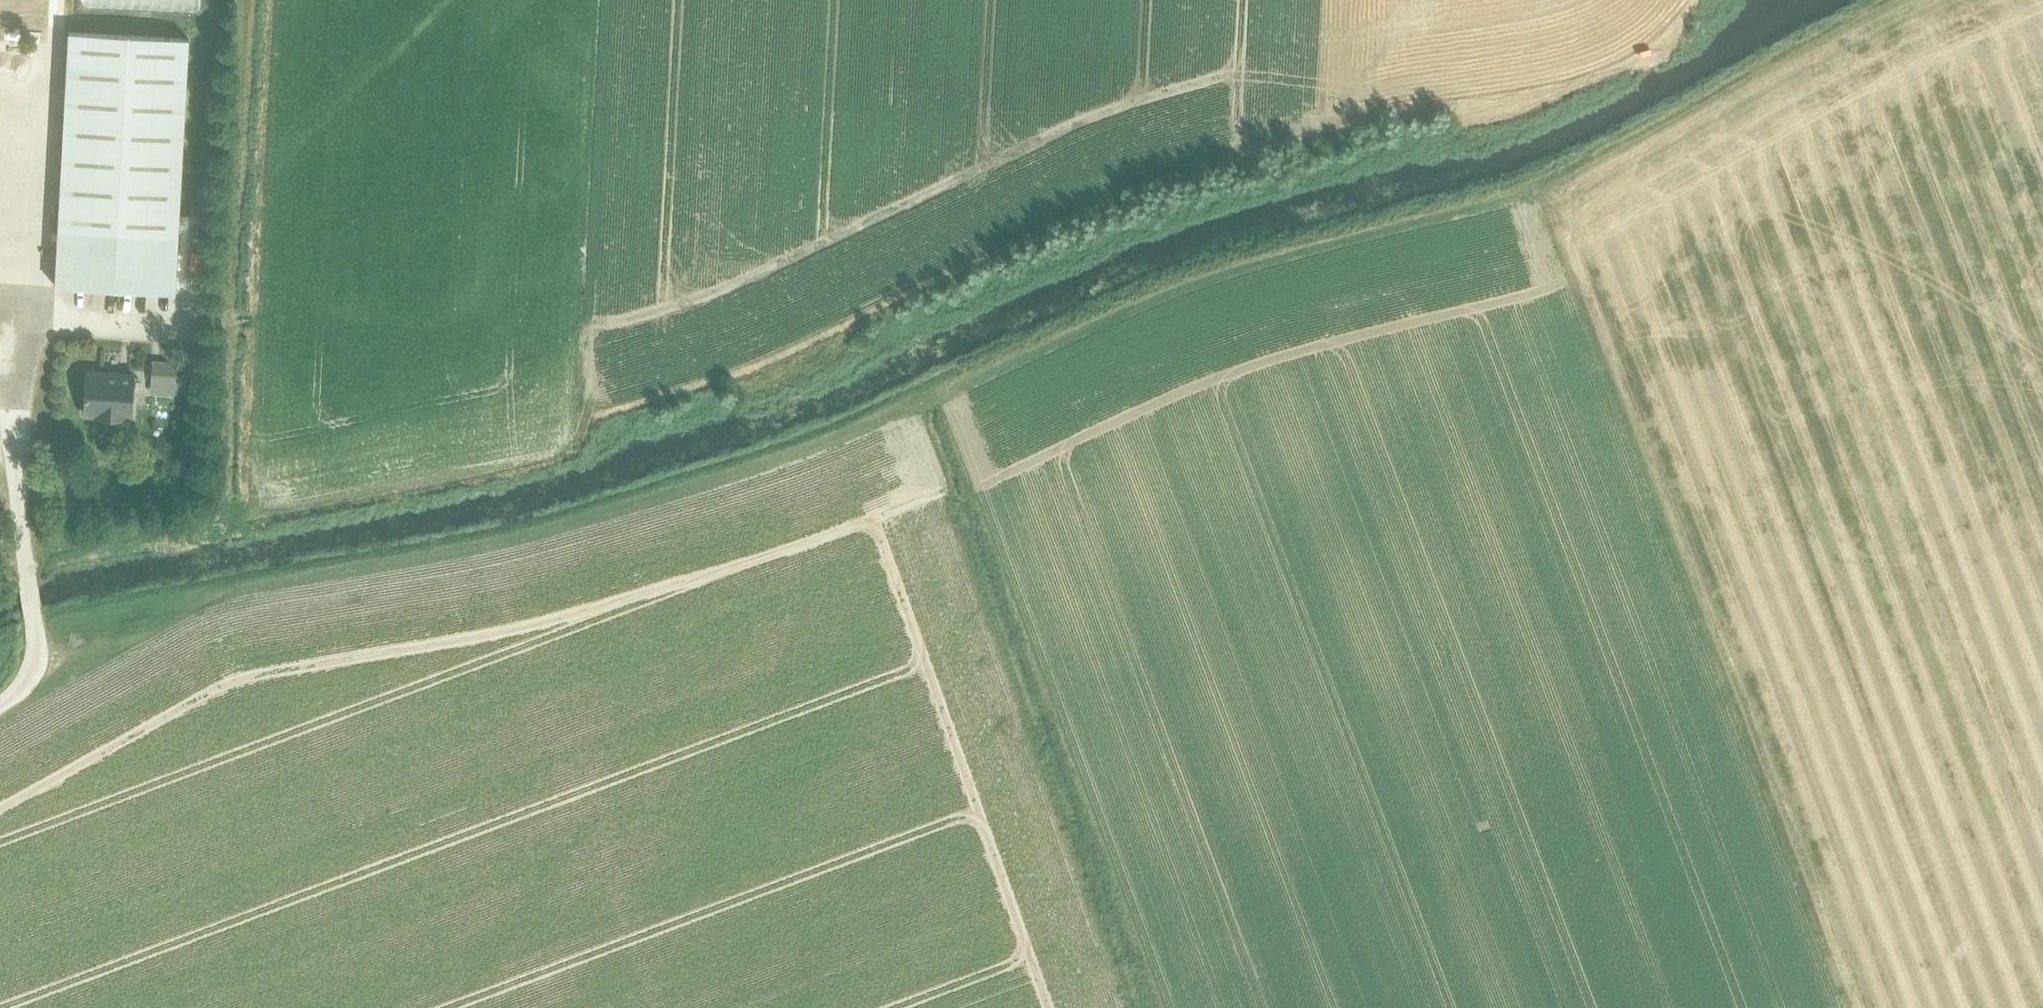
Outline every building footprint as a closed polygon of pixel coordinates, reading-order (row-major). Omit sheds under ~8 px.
[(55,286),(175,293),(189,38),(69,31),(55,286)] [(200,366),(152,363),(151,384),(199,387),(200,366)] [(84,413),(132,416),(135,374),(120,374),(118,371),(109,371),(107,373),(87,372),(84,413)]
